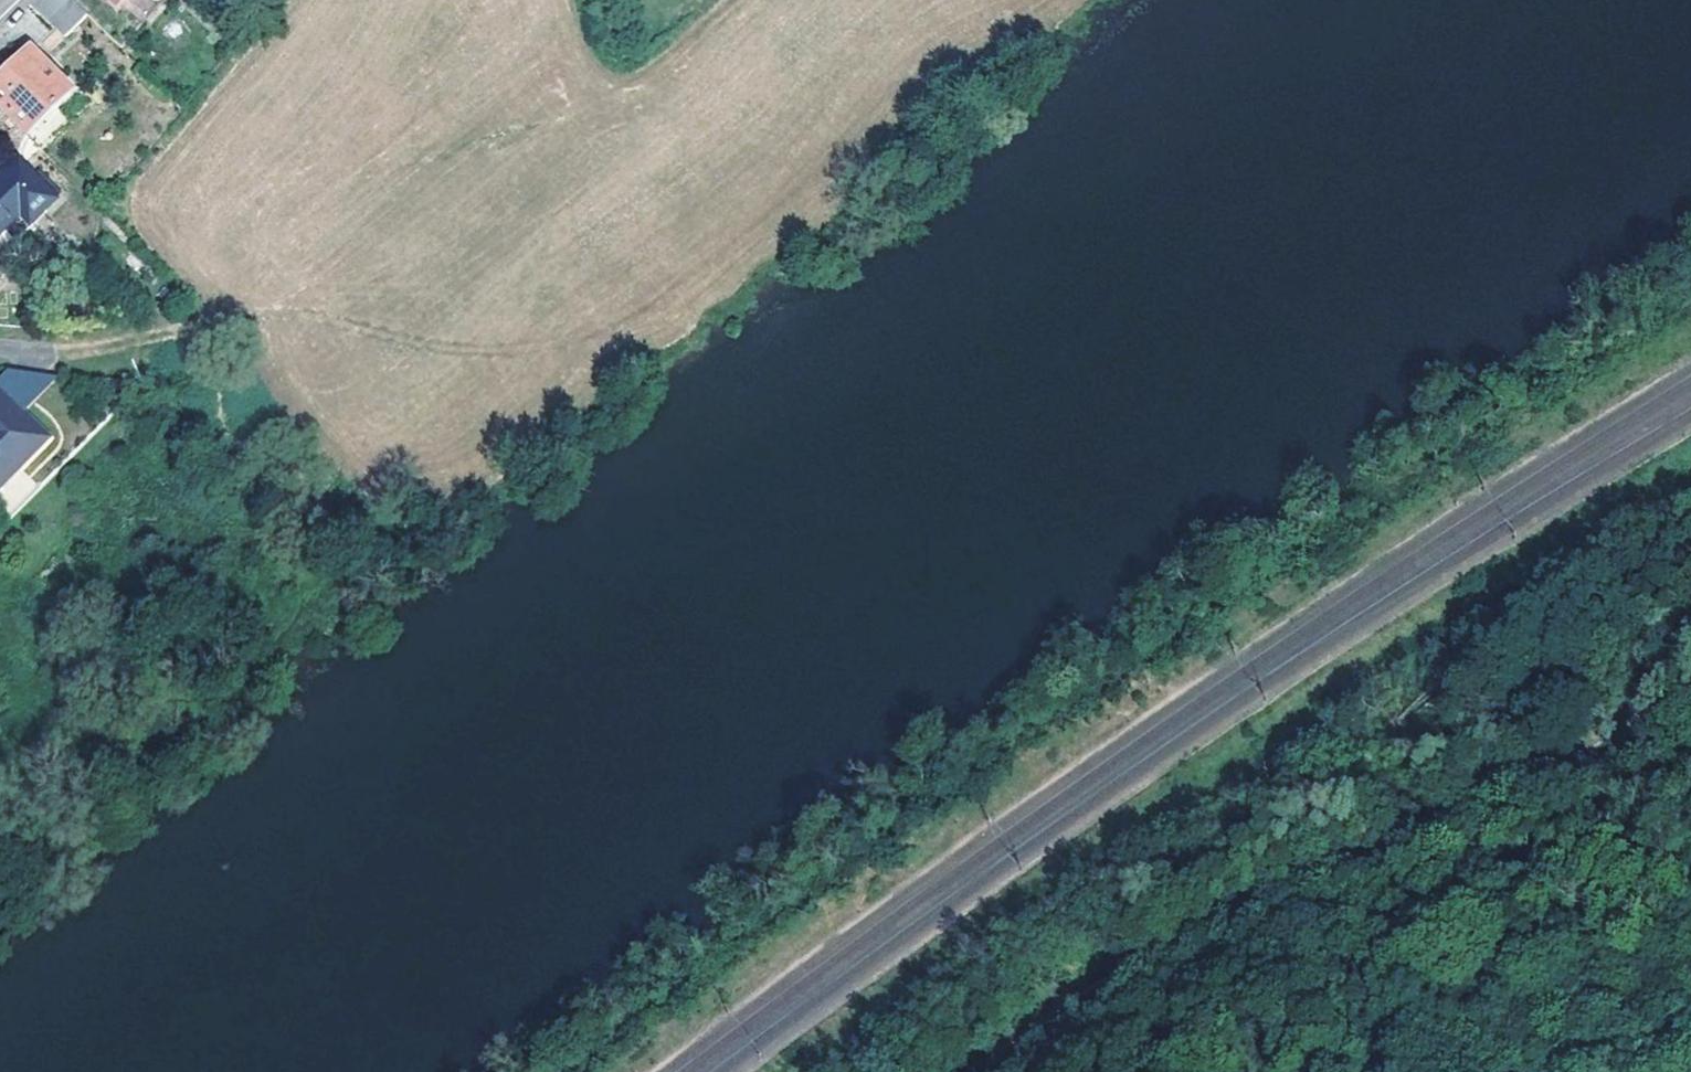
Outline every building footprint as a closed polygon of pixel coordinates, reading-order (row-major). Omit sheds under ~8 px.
[(64,37),(89,12),(76,0),(39,0),(33,6),(64,37)] [(118,8),(141,27),(165,0),(125,0),(118,8)] [(31,52),(0,80),(0,106),(28,136),(71,94),(31,52)] [(143,92),(136,84),(126,93),(133,100),(143,92)] [(71,94),(28,136),(42,150),(82,106),(71,94)] [(23,168),(8,182),(40,216),(56,201),(23,168)] [(40,216),(8,182),(0,190),(0,189),(0,247),(6,253),(34,227),(33,224),(40,216)] [(8,263),(13,259),(6,253),(0,247),(0,258),(8,263)] [(50,438),(0,391),(0,490),(50,438)]
